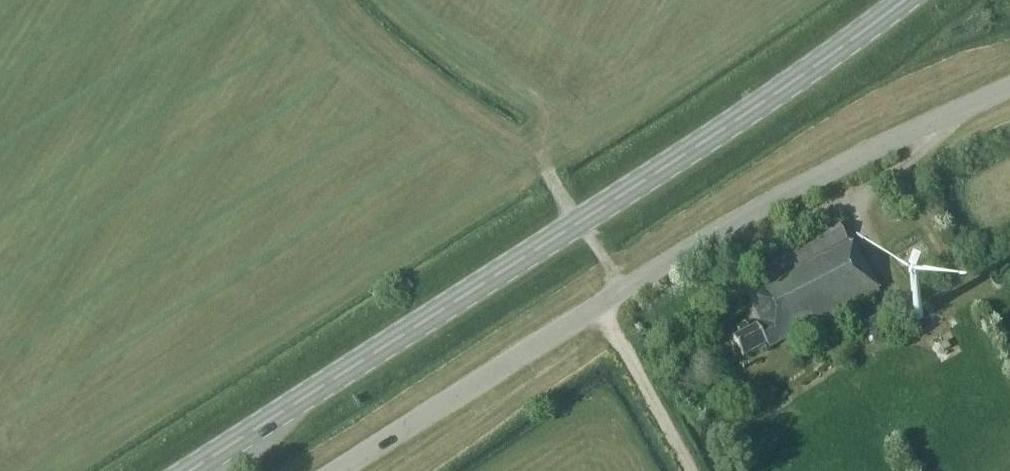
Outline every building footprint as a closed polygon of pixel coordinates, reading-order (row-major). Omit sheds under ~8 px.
[(881,295),(850,242),(849,243),(839,224),(754,268),(764,286),(762,287),(764,291),(750,298),(764,325),(751,332),(747,324),(737,329),(741,336),(734,340),(743,358),(767,346),(767,345),(797,330),(804,345),(820,337),(816,329),(869,301),(871,306),(848,318),(863,347),(899,328),(881,295)] [(903,298),(906,304),(913,300),(909,293),(903,298)] [(923,317),(923,316),(923,315),(923,314),(922,313),(921,312),(920,312),(919,312),(918,312),(917,312),(916,313),(915,314),(915,315),(914,316),(915,317),(915,318),(916,319),(916,320),(918,320),(919,320),(920,320),(921,320),(922,319),(923,318),(923,317)]
